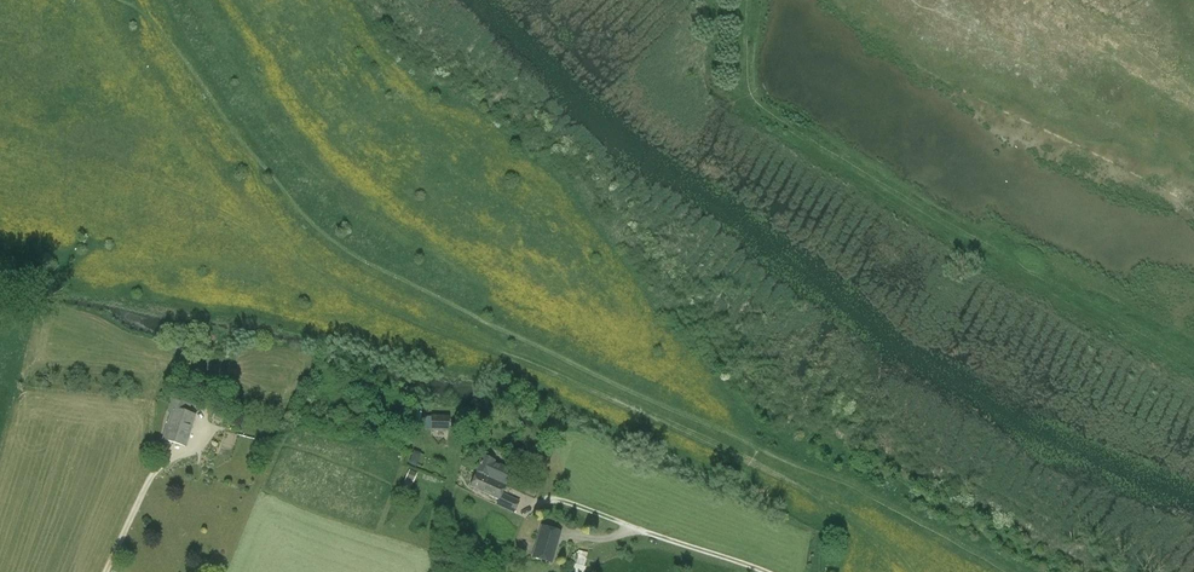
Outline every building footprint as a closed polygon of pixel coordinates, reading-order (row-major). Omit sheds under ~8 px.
[(166,412),(171,414),(163,439),(185,446),(195,414),(188,412),(190,405),(170,400),(166,412)] [(449,432),(449,416),(431,416),(430,431),(449,432)] [(518,449),(518,450),(514,459),(535,468),(536,466),(540,458),(518,449)] [(506,485),(512,470),(494,463),(495,460),(483,455),(476,472),(506,485)] [(413,483),(418,474),(409,470),(404,482),(408,484),(410,481),(413,483)] [(514,513),(520,501),(502,493),(505,486),(476,473),(470,486),(499,499),(496,504),(514,513)] [(672,523),(669,531),(680,535),(683,527),(672,523)] [(551,563),(560,531),(542,526),(533,557),(551,563)] [(588,553),(576,549),(573,558),(575,559),(572,571),(576,571),(583,571),(588,553)]
